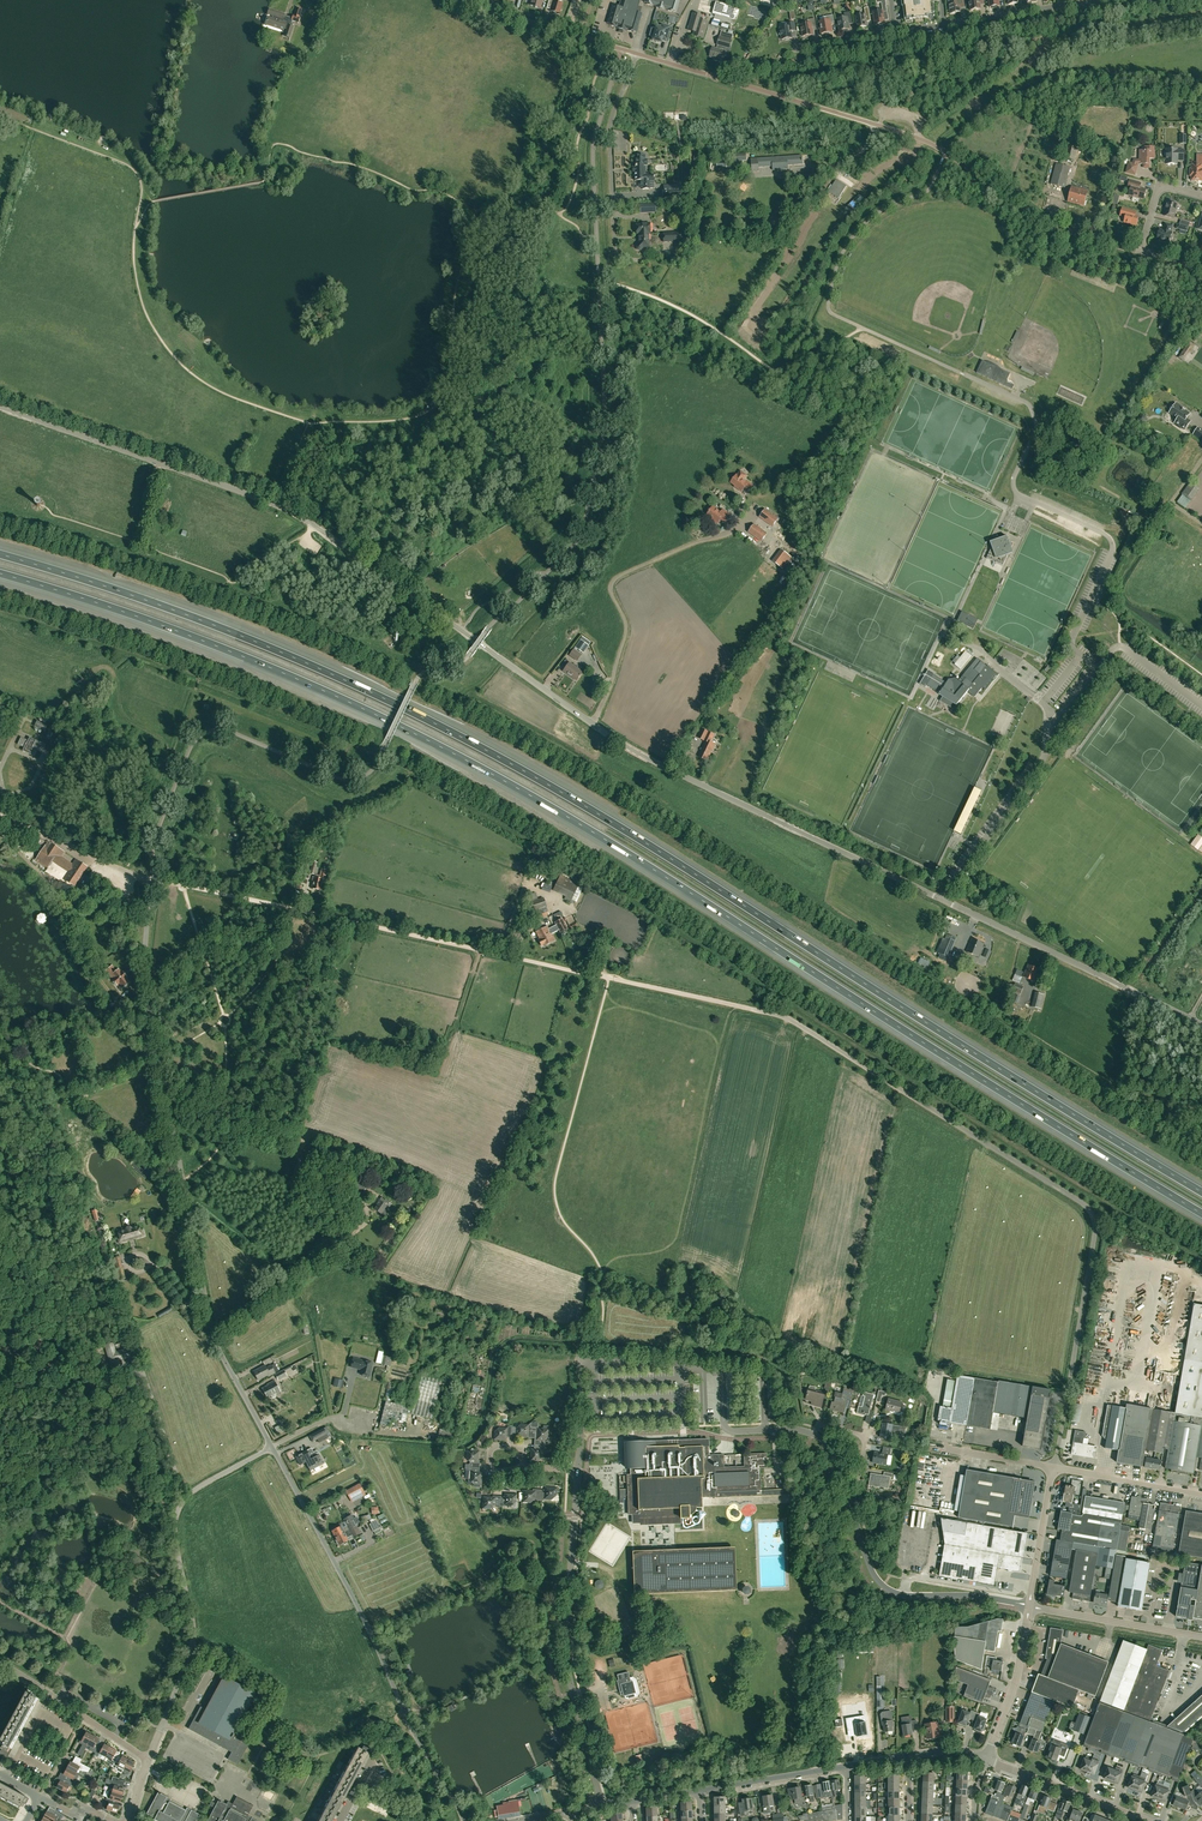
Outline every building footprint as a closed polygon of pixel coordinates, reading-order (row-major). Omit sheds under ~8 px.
[(530,5),(535,7),(536,8),(536,7),(541,8),(543,0),(531,0),(530,5)] [(550,11),(553,12),(554,14),(556,13),(560,14),(560,11),(563,10),(561,8),(563,3),(556,1),(557,0),(549,0),(548,3),(552,4),(550,11)] [(640,0),(626,0),(625,2),(620,0),(618,7),(613,5),(608,23),(610,24),(610,25),(616,27),(616,26),(618,27),(617,28),(625,30),(626,29),(628,30),(627,30),(633,32),(634,31),(636,32),(642,14),(636,12),(640,0)] [(644,2),(647,3),(647,4),(653,6),(653,5),(656,6),(656,7),(664,10),(664,9),(668,10),(674,12),(674,11),(676,12),(680,0),(645,0),(644,2)] [(875,25),(879,24),(880,25),(883,25),(883,24),(885,23),(883,13),(888,13),(885,0),(876,0),(877,3),(881,3),(883,10),(873,12),(875,25)] [(902,7),(903,7),(905,20),(935,17),(933,3),(934,3),(934,0),(901,0),(902,7)] [(960,7),(964,7),(963,0),(956,0),(956,1),(949,2),(951,14),(961,12),(960,7)] [(980,4),(984,4),(983,0),(969,0),(971,10),(980,9),(980,4)] [(319,1),(316,10),(323,12),(326,3),(319,1)] [(740,9),(716,2),(713,14),(736,21),(740,9)] [(855,16),(857,28),(867,26),(866,16),(870,15),(868,7),(864,8),(865,14),(855,16)] [(297,8),(294,15),(293,15),(292,18),(291,20),(292,21),(299,23),(301,18),(299,17),(302,10),(297,8)] [(289,39),(289,41),(294,27),(291,26),(292,21),(291,20),(292,18),(285,15),(285,14),(269,9),(273,11),(271,16),(273,16),(272,16),(272,18),(268,16),(268,17),(269,17),(268,20),(267,20),(267,22),(267,24),(284,30),(285,29),(286,30),(286,31),(285,33),(285,35),(287,36),(286,36),(288,37),(288,36),(290,37),(289,39)] [(848,30),(848,29),(849,29),(848,19),(852,19),(851,12),(844,13),(845,18),(838,19),(839,31),(841,30),(841,31),(842,32),(847,31),(848,30)] [(703,38),(708,22),(702,20),(703,16),(693,13),(688,30),(695,32),(694,36),(703,38)] [(670,15),(668,22),(676,24),(678,17),(670,15)] [(820,21),(822,33),(827,32),(827,33),(831,33),(830,32),(832,32),(830,23),(834,22),(833,15),(826,16),(827,20),(820,21)] [(801,25),(803,36),(805,36),(806,37),(809,36),(810,35),(813,35),(812,29),(813,28),(816,27),(815,18),(810,19),(811,23),(801,25)] [(781,35),(782,40),(785,39),(786,40),(789,40),(789,38),(792,38),(791,33),(792,31),(795,31),(794,22),(786,24),(786,27),(780,28),(781,31),(780,31),(779,32),(779,35),(780,36),(781,35)] [(656,28),(652,40),(655,41),(656,42),(659,43),(660,42),(661,42),(663,34),(667,35),(669,27),(663,25),(661,30),(656,28)] [(720,61),(720,60),(722,60),(726,47),(729,48),(732,41),(733,35),(721,31),(720,37),(717,45),(719,45),(718,49),(713,48),(710,57),(714,58),(714,59),(714,60),(719,61),(720,61)] [(1149,165),(1149,164),(1149,158),(1154,158),(1154,147),(1145,147),(1145,150),(1140,150),(1140,160),(1134,160),(1133,164),(1129,163),(1127,172),(1135,174),(1137,165),(1136,165),(1136,163),(1140,163),(1140,164),(1143,164),(1143,165),(1144,165),(1144,166),(1144,167),(1145,167),(1146,168),(1147,168),(1147,167),(1148,167),(1148,166),(1149,166),(1149,165)] [(1177,149),(1167,149),(1167,164),(1177,164),(1177,160),(1183,160),(1183,150),(1177,150),(1177,149)] [(747,161),(746,153),(732,154),(733,162),(747,161)] [(644,154),(637,154),(637,158),(635,158),(635,165),(634,165),(634,167),(632,167),(632,172),(634,172),(635,181),(638,180),(639,186),(642,186),(642,189),(649,189),(649,188),(654,188),(654,180),(654,174),(641,175),(641,167),(644,167),(643,165),(647,164),(647,165),(647,159),(644,160),(644,154)] [(759,171),(758,167),(773,166),(773,170),(788,169),(788,165),(802,164),(802,161),(802,159),(802,156),(753,159),(754,172),(759,171)] [(1197,156),(1197,164),(1192,164),(1192,169),(1191,169),(1191,170),(1190,171),(1190,172),(1190,173),(1190,174),(1191,175),(1192,176),(1192,180),(1196,180),(1197,180),(1197,179),(1198,178),(1201,179),(1201,156),(1197,156)] [(717,164),(716,164),(717,166),(717,169),(725,168),(725,161),(717,161),(717,164)] [(1056,164),(1051,184),(1065,188),(1070,167),(1056,164)] [(836,179),(829,192),(839,198),(847,186),(836,179)] [(1139,199),(1139,198),(1143,199),(1146,190),(1140,188),(1141,183),(1130,180),(1128,187),(1131,187),(1129,195),(1134,197),(1134,198),(1133,197),(1132,201),(1138,202),(1139,199)] [(665,186),(665,189),(662,189),(663,198),(681,197),(681,192),(683,191),(683,188),(680,188),(680,185),(665,186)] [(1088,191),(1071,187),(1068,201),(1084,206),(1088,191)] [(1177,203),(1167,200),(1166,206),(1167,206),(1164,216),(1174,218),(1176,211),(1175,210),(1177,203)] [(655,203),(639,204),(639,207),(645,207),(645,213),(651,213),(651,207),(655,207),(655,203)] [(1136,212),(1131,211),(1122,208),(1120,216),(1125,217),(1124,222),(1136,225),(1139,217),(1135,216),(1136,212)] [(636,234),(638,234),(649,234),(650,234),(649,223),(645,223),(645,224),(636,224),(636,226),(635,227),(635,230),(636,230),(636,234)] [(1173,225),(1169,224),(1165,223),(1163,230),(1159,229),(1157,238),(1170,241),(1170,240),(1172,232),(1171,232),(1173,225)] [(1189,227),(1180,224),(1178,224),(1176,229),(1180,230),(1187,232),(1189,227)] [(681,241),(681,237),(684,237),(684,232),(663,233),(663,242),(681,241)] [(649,234),(638,234),(638,235),(638,236),(639,238),(638,238),(638,243),(637,245),(636,246),(636,248),(637,249),(638,250),(640,250),(641,249),(643,247),(649,247),(649,234)] [(1189,342),(1179,357),(1184,361),(1195,346),(1189,342)] [(982,360),(977,373),(1012,389),(1014,386),(1006,382),(1010,373),(982,360)] [(1190,422),(1186,419),(1189,414),(1180,407),(1181,406),(1177,403),(1176,404),(1175,404),(1174,406),(1173,405),(1171,406),(1169,409),(1170,410),(1171,411),(1169,413),(1178,418),(1175,423),(1185,429),(1190,422)] [(1197,428),(1193,434),(1201,440),(1201,431),(1197,428)] [(747,483),(743,479),(745,477),(746,475),(745,474),(742,472),(740,472),(739,472),(737,475),(731,482),(738,487),(737,488),(741,491),(744,488),(748,491),(752,485),(748,482),(747,483)] [(1185,508),(1199,489),(1190,482),(1182,494),(1183,494),(1177,503),(1185,508)] [(714,519),(713,520),(718,523),(721,519),(725,523),(731,515),(723,510),(721,512),(713,507),(708,514),(714,519)] [(765,510),(760,517),(772,526),(778,519),(765,510)] [(754,525),(749,532),(761,541),(767,534),(754,525)] [(1006,559),(1008,555),(1013,553),(1011,548),(1014,543),(1009,541),(1007,536),(1002,538),(997,536),(995,540),(990,542),(992,547),(990,552),(987,558),(1003,566),(1006,559)] [(782,569),(791,557),(781,550),(772,561),(782,569)] [(786,584),(790,587),(795,580),(791,577),(786,584)] [(977,622),(961,614),(957,621),(973,629),(977,622)] [(575,647),(581,652),(582,653),(589,643),(588,642),(582,638),(580,640),(575,647)] [(573,649),(569,655),(577,661),(581,655),(573,649)] [(955,663),(955,664),(960,669),(972,656),(966,651),(960,658),(957,655),(953,661),(955,663)] [(946,682),(933,675),(934,673),(928,670),(920,684),(926,687),(927,686),(940,693),(939,694),(957,705),(967,692),(969,693),(971,695),(976,690),(978,692),(982,687),(985,689),(997,675),(989,668),(987,666),(977,658),(959,680),(955,678),(949,679),(946,682)] [(574,664),(573,665),(569,662),(563,671),(576,680),(582,672),(577,668),(578,666),(574,664)] [(597,684),(604,681),(601,676),(595,678),(597,684)] [(48,726),(37,721),(34,726),(45,732),(48,726)] [(707,761),(712,749),(715,744),(711,742),(714,734),(703,729),(698,738),(706,741),(699,757),(707,761)] [(28,741),(21,737),(17,745),(24,748),(23,751),(34,757),(37,751),(42,753),(46,745),(30,737),(28,741)] [(981,790),(976,788),(956,832),(961,834),(981,790)] [(39,843),(41,838),(14,824),(0,817),(0,824),(39,843)] [(1198,835),(1193,842),(1201,848),(1201,838),(1198,835)] [(72,864),(61,856),(64,852),(48,841),(38,857),(35,860),(47,868),(52,861),(68,872),(63,879),(74,886),(87,867),(76,859),(72,864)] [(324,848),(330,851),(333,845),(327,842),(324,848)] [(310,873),(314,874),(316,866),(317,867),(319,862),(313,861),(310,873)] [(312,888),(321,890),(323,880),(324,880),(326,871),(322,870),(320,879),(314,877),(312,888)] [(583,885),(575,881),(561,875),(553,891),(566,897),(564,900),(570,903),(572,900),(575,902),(583,885)] [(27,889),(25,887),(21,887),(18,890),(18,895),(21,898),(25,898),(28,895),(28,891),(27,889)] [(531,920),(535,919),(549,915),(546,908),(543,898),(526,903),(531,920)] [(563,919),(555,923),(561,933),(568,929),(563,919)] [(547,926),(536,932),(540,939),(538,940),(542,946),(543,945),(543,946),(555,940),(547,926)] [(956,938),(948,935),(942,948),(951,952),(956,938)] [(978,957),(984,944),(972,938),(966,952),(978,957)] [(1040,970),(1028,965),(1023,977),(1035,982),(1040,970)] [(116,971),(112,966),(106,971),(113,979),(113,980),(117,985),(119,983),(123,988),(129,982),(126,978),(127,977),(122,972),(121,972),(119,969),(116,971)] [(1013,981),(1019,983),(1022,977),(1016,975),(1013,981)] [(1017,1003),(1021,993),(1024,987),(1015,983),(1012,990),(1015,991),(1011,1001),(1017,1003)] [(1032,1007),(1040,1009),(1044,994),(1036,992),(1032,1007)] [(359,1172),(357,1178),(353,1190),(362,1193),(361,1194),(363,1195),(363,1193),(364,1193),(370,1176),(359,1172)] [(357,1197),(354,1198),(352,1194),(347,1196),(357,1219),(365,1216),(357,1197)] [(390,1200),(389,1202),(382,1197),(377,1204),(377,1205),(374,1209),(381,1214),(381,1213),(385,1216),(388,1212),(384,1209),(387,1205),(389,1207),(393,1202),(390,1200)] [(118,1233),(120,1240),(128,1238),(130,1239),(133,1238),(134,1236),(137,1235),(138,1237),(144,1236),(142,1229),(140,1230),(140,1227),(132,1229),(132,1228),(129,1227),(127,1227),(126,1229),(126,1231),(118,1233)] [(1194,1303),(1175,1412),(1171,1436),(1169,1449),(1167,1461),(1165,1468),(1171,1469),(1171,1472),(1187,1475),(1188,1472),(1194,1473),(1197,1457),(1201,1458),(1199,1468),(1201,1469),(1201,1305),(1194,1303)] [(434,1316),(444,1319),(446,1312),(436,1309),(434,1316)] [(114,1377),(123,1374),(119,1360),(132,1357),(130,1347),(116,1351),(114,1342),(104,1345),(114,1377)] [(382,1363),(389,1365),(391,1356),(384,1355),(382,1363)] [(353,1358),(351,1367),(362,1369),(361,1374),(369,1377),(373,1363),(353,1358)] [(268,1376),(275,1373),(278,1371),(274,1364),(267,1368),(265,1365),(254,1371),(258,1380),(267,1375),(268,1376)] [(287,1376),(283,1369),(275,1374),(278,1380),(287,1376)] [(420,1374),(410,1413),(432,1419),(441,1384),(445,1385),(447,1378),(443,1377),(442,1380),(420,1374)] [(941,1406),(938,1420),(950,1422),(949,1423),(967,1425),(975,1378),(957,1375),(952,1408),(941,1406)] [(809,1389),(806,1399),(816,1402),(815,1405),(821,1407),(823,1399),(825,1395),(828,1396),(830,1389),(833,1378),(828,1377),(825,1388),(826,1389),(825,1393),(815,1390),(816,1387),(810,1386),(809,1389)] [(975,1378),(967,1425),(990,1430),(993,1412),(998,1382),(975,1378)] [(275,1393),(279,1390),(280,1390),(274,1381),(270,1383),(271,1384),(263,1388),(267,1397),(270,1395),(272,1398),(273,1398),(276,1397),(276,1396),(275,1393)] [(998,1382),(993,1412),(1027,1418),(1023,1446),(1040,1449),(1045,1421),(1046,1417),(1049,1398),(1052,1398),(1053,1394),(1050,1394),(1051,1390),(999,1381),(998,1382)] [(831,1405),(830,1409),(834,1410),(844,1413),(845,1408),(847,1399),(852,1401),(854,1393),(854,1390),(850,1389),(844,1388),(843,1393),(836,1391),(835,1395),(836,1396),(834,1402),(832,1402),(831,1405)] [(879,1390),(873,1412),(874,1412),(876,1401),(880,1402),(882,1395),(885,1396),(886,1392),(879,1390)] [(873,1412),(870,1411),(874,1394),(864,1392),(863,1396),(862,1395),(859,1406),(858,1410),(858,1413),(863,1414),(863,1415),(865,1416),(865,1414),(872,1416),(871,1421),(874,1412),(873,1412)] [(903,1402),(889,1398),(886,1410),(890,1411),(890,1410),(900,1412),(903,1402)] [(390,1426),(392,1418),(406,1422),(409,1408),(386,1402),(381,1423),(390,1426)] [(1145,1450),(1152,1408),(1127,1404),(1126,1408),(1108,1405),(1102,1436),(1104,1439),(1107,1439),(1105,1448),(1119,1451),(1117,1462),(1142,1467),(1145,1450)] [(1171,1436),(1175,1412),(1152,1408),(1145,1450),(1163,1453),(1164,1449),(1169,1449),(1171,1436)] [(529,1425),(528,1437),(534,1437),(536,1437),(535,1445),(545,1445),(545,1442),(548,1442),(549,1441),(550,1438),(549,1437),(549,1429),(549,1426),(543,1425),(543,1428),(538,1428),(538,1424),(537,1423),(531,1423),(529,1424),(529,1425)] [(883,1423),(880,1437),(890,1439),(892,1430),(901,1432),(900,1433),(905,1434),(906,1427),(883,1423)] [(512,1427),(511,1436),(528,1437),(529,1425),(521,1424),(520,1427),(519,1429),(516,1428),(515,1427),(512,1427)] [(494,1431),(494,1439),(506,1440),(507,1436),(511,1436),(512,1427),(509,1427),(507,1428),(499,1427),(499,1431),(498,1432),(494,1431)] [(312,1442),(318,1439),(327,1434),(324,1428),(309,1436),(312,1442)] [(455,1442),(456,1436),(439,1433),(438,1439),(455,1442)] [(1072,1450),(1071,1454),(1095,1458),(1096,1448),(1094,1448),(1094,1446),(1083,1444),(1084,1438),(1074,1436),(1073,1442),(1072,1450)] [(625,1453),(623,1453),(623,1454),(625,1454),(625,1455),(625,1457),(624,1457),(624,1458),(626,1458),(626,1468),(630,1468),(630,1475),(627,1475),(627,1476),(627,1482),(627,1489),(628,1498),(628,1514),(631,1514),(633,1514),(633,1523),(640,1523),(641,1525),(678,1523),(680,1523),(681,1523),(681,1518),(683,1518),(685,1518),(689,1518),(689,1516),(690,1515),(691,1515),(693,1514),(695,1512),(695,1511),(696,1510),(696,1508),(702,1508),(702,1506),(701,1497),(715,1497),(715,1498),(785,1495),(785,1489),(765,1490),(761,1490),(760,1469),(759,1469),(759,1468),(764,1468),(767,1468),(767,1460),(767,1458),(767,1457),(766,1456),(766,1453),(744,1454),(744,1466),(734,1467),(724,1467),(724,1455),(720,1455),(709,1455),(709,1443),(709,1442),(709,1440),(687,1440),(625,1443),(626,1453),(625,1453)] [(530,1448),(529,1461),(537,1461),(538,1458),(539,1457),(542,1457),(543,1449),(544,1448),(545,1445),(535,1445),(535,1448),(530,1448)] [(890,1455),(891,1448),(883,1447),(882,1454),(875,1453),(873,1463),(886,1465),(888,1455),(890,1455)] [(297,1459),(300,1465),(306,1462),(310,1471),(324,1463),(319,1454),(310,1459),(309,1457),(310,1456),(307,1450),(298,1455),(300,1458),(297,1459)] [(467,1450),(466,1458),(469,1458),(471,1459),(471,1463),(469,1464),(469,1467),(478,1468),(479,1451),(467,1450)] [(1153,1469),(1154,1460),(1147,1458),(1145,1467),(1148,1468),(1149,1469),(1150,1469),(1151,1469),(1152,1469),(1153,1469)] [(1160,1470),(1162,1461),(1154,1460),(1153,1469),(1160,1470)] [(465,1470),(465,1477),(466,1479),(469,1479),(473,1479),(474,1481),(474,1484),(475,1484),(475,1487),(480,1487),(480,1484),(482,1485),(483,1472),(480,1472),(479,1472),(478,1472),(478,1468),(469,1467),(469,1470),(465,1470)] [(955,1511),(960,1512),(959,1518),(1013,1527),(1015,1515),(1029,1518),(1032,1499),(1030,1499),(1031,1493),(1033,1494),(1035,1483),(1021,1480),(1021,1479),(967,1470),(966,1476),(961,1475),(955,1511)] [(874,1485),(879,1486),(888,1488),(890,1477),(892,1478),(893,1474),(884,1472),(883,1476),(871,1474),(869,1485),(874,1486),(874,1485)] [(365,1494),(363,1492),(359,1484),(347,1491),(352,1501),(365,1494)] [(1074,1495),(1075,1487),(1066,1485),(1064,1493),(1074,1495)] [(540,1491),(539,1500),(542,1500),(544,1499),(552,1500),(552,1497),(553,1495),(557,1495),(557,1487),(544,1487),(544,1491),(540,1491)] [(627,1489),(620,1489),(620,1498),(628,1498),(627,1489)] [(539,1500),(540,1491),(523,1490),(522,1502),(530,1503),(531,1500),(532,1498),(535,1499),(536,1500),(539,1500)] [(500,1497),(499,1507),(502,1507),(504,1506),(511,1506),(512,1503),(513,1502),(516,1502),(517,1494),(504,1493),(504,1498),(500,1497)] [(1071,1507),(1074,1495),(1064,1493),(1063,1502),(1066,1502),(1065,1506),(1071,1507)] [(499,1507),(500,1497),(483,1496),(482,1509),(490,1509),(491,1506),(492,1505),(495,1505),(496,1506),(499,1507)] [(1085,1499),(1083,1512),(1088,1513),(1087,1517),(1102,1520),(1097,1547),(1099,1547),(1117,1550),(1121,1525),(1125,1503),(1086,1496),(1085,1499)] [(1149,1499),(1140,1498),(1141,1497),(1138,1496),(1138,1498),(1132,1497),(1129,1514),(1141,1516),(1139,1527),(1151,1529),(1155,1505),(1148,1504),(1149,1499)] [(1075,1515),(1082,1516),(1083,1512),(1085,1499),(1082,1498),(1080,1509),(1076,1508),(1075,1515)] [(1174,1547),(1181,1505),(1181,1506),(1176,1506),(1176,1505),(1174,1504),(1174,1505),(1161,1503),(1161,1502),(1160,1502),(1153,1543),(1174,1547)] [(1059,1523),(1058,1529),(1062,1530),(1060,1540),(1097,1547),(1102,1520),(1087,1517),(1088,1513),(1083,1512),(1082,1516),(1075,1515),(1072,1515),(1072,1513),(1061,1511),(1059,1523)] [(1179,1554),(1201,1558),(1201,1514),(1186,1511),(1185,1517),(1179,1554)] [(351,1515),(344,1519),(348,1525),(346,1526),(348,1530),(352,1528),(354,1530),(357,1528),(351,1515)] [(940,1570),(939,1576),(958,1579),(976,1582),(986,1526),(941,1518),(944,1539),(945,1544),(944,1548),(943,1557),(941,1565),(941,1566),(940,1570)] [(373,1531),(380,1528),(376,1520),(371,1523),(369,1524),(373,1531)] [(1121,1525),(1117,1550),(1126,1551),(1131,1526),(1121,1525)] [(333,1531),(332,1531),(335,1537),(348,1530),(346,1526),(342,1528),(341,1526),(337,1528),(336,1527),(335,1526),(332,1528),(332,1529),(333,1531)] [(986,1526),(976,1582),(988,1584),(994,1585),(995,1582),(998,1582),(999,1576),(996,1576),(997,1568),(1008,1569),(1009,1571),(1011,1572),(1013,1570),(1019,1571),(1021,1557),(1022,1557),(1026,1533),(986,1526)] [(352,1528),(348,1530),(335,1537),(337,1541),(336,1542),(338,1545),(339,1544),(339,1545),(343,1543),(344,1544),(347,1542),(347,1541),(348,1540),(347,1537),(352,1534),(354,1536),(360,1533),(357,1528),(354,1530),(352,1528)] [(1056,1540),(1051,1570),(1068,1573),(1072,1549),(1076,1550),(1098,1554),(1099,1547),(1097,1547),(1060,1540),(1056,1540)] [(1112,1576),(1116,1554),(1117,1550),(1099,1547),(1098,1554),(1096,1566),(1106,1568),(1105,1575),(1112,1576)] [(640,1554),(641,1591),(653,1590),(653,1594),(663,1593),(663,1590),(733,1587),(731,1551),(676,1553),(662,1554),(661,1550),(652,1551),(652,1554),(640,1554)] [(1076,1550),(1069,1592),(1073,1593),(1072,1598),(1090,1601),(1096,1566),(1098,1554),(1076,1550)] [(1119,1603),(1126,1559),(1127,1556),(1116,1554),(1112,1576),(1109,1595),(1108,1601),(1119,1603)] [(1118,1606),(1142,1610),(1150,1563),(1126,1559),(1119,1603),(1118,1606)] [(1192,1621),(1193,1618),(1201,1565),(1185,1562),(1176,1616),(1188,1618),(1188,1620),(1192,1621)] [(1201,1565),(1193,1618),(1201,1620),(1201,1565)] [(1054,1595),(1064,1597),(1065,1586),(1054,1584),(1055,1580),(1050,1579),(1048,1588),(1047,1588),(1045,1595),(1054,1596),(1054,1595)] [(1108,1601),(1109,1595),(1096,1592),(1094,1602),(1107,1604),(1108,1601)] [(968,1627),(955,1627),(955,1636),(955,1659),(981,1669),(984,1650),(995,1652),(998,1631),(1001,1632),(1003,1619),(998,1618),(968,1627)] [(1039,1674),(1032,1692),(1054,1700),(1073,1708),(1079,1690),(1095,1696),(1109,1662),(1061,1644),(1061,1641),(1063,1630),(1051,1628),(1045,1659),(1047,1659),(1041,1675),(1039,1674)] [(1170,1671),(1169,1671),(1157,1666),(1163,1650),(1148,1645),(1147,1649),(1124,1640),(1120,1650),(1100,1701),(1151,1720),(1170,1671)] [(997,1658),(987,1656),(986,1664),(992,1665),(991,1669),(1002,1671),(1003,1662),(996,1660),(997,1658)] [(968,1685),(992,1693),(994,1688),(989,1686),(991,1680),(956,1667),(956,1680),(968,1685)] [(631,1682),(628,1672),(617,1674),(618,1680),(617,1681),(620,1692),(623,1691),(624,1696),(635,1693),(632,1681),(631,1682)] [(248,1745),(241,1741),(246,1731),(237,1727),(244,1715),(255,1694),(224,1677),(206,1710),(201,1706),(191,1724),(189,1729),(231,1752),(228,1759),(229,1759),(238,1764),(248,1745)] [(990,1699),(992,1693),(968,1685),(964,1696),(982,1703),(985,1697),(990,1699)] [(8,1752),(10,1748),(12,1749),(39,1699),(37,1698),(27,1692),(0,1742),(0,1747),(8,1752)] [(1037,1730),(1041,1731),(1042,1731),(1054,1700),(1032,1692),(1020,1723),(1029,1727),(1033,1728),(1037,1730)] [(1167,1726),(1189,1735),(1201,1723),(1201,1695),(1171,1723),(1167,1726)] [(1096,1749),(1112,1707),(1100,1703),(1084,1744),(1090,1746),(1090,1747),(1096,1749)] [(1108,1753),(1124,1712),(1112,1707),(1096,1749),(1102,1752),(1102,1750),(1108,1753)] [(973,1720),(976,1712),(971,1710),(970,1713),(963,1710),(961,1715),(959,1715),(957,1721),(959,1721),(958,1723),(959,1723),(959,1724),(963,1726),(963,1725),(966,1725),(968,1718),(973,1720)] [(893,1726),(892,1720),(891,1711),(883,1712),(881,1713),(882,1722),(883,1722),(885,1732),(893,1731),(892,1726),(893,1726)] [(976,1712),(973,1720),(977,1722),(974,1729),(977,1730),(976,1731),(980,1732),(981,1731),(982,1731),(982,1730),(984,1731),(986,1725),(985,1724),(986,1719),(979,1716),(980,1713),(976,1712)] [(1119,1758),(1135,1716),(1124,1712),(1108,1753),(1114,1755),(1113,1756),(1119,1758)] [(1091,1717),(1079,1713),(1073,1730),(1084,1734),(1091,1717)] [(854,1717),(846,1718),(848,1730),(856,1729),(857,1735),(857,1736),(868,1735),(866,1722),(864,1715),(854,1717)] [(1132,1762),(1147,1721),(1135,1716),(1119,1758),(1126,1761),(1126,1759),(1132,1762)] [(916,1720),(902,1722),(904,1736),(912,1735),(912,1731),(918,1730),(916,1720)] [(1143,1767),(1159,1725),(1147,1721),(1132,1762),(1137,1764),(1137,1765),(1143,1767)] [(939,1733),(941,1733),(940,1726),(938,1727),(937,1722),(925,1724),(928,1739),(939,1737),(939,1733)] [(559,1725),(555,1727),(561,1744),(565,1743),(559,1725)] [(1155,1771),(1171,1730),(1159,1725),(1143,1767),(1149,1770),(1150,1768),(1155,1771)] [(1013,1737),(1011,1742),(1013,1742),(1012,1743),(1013,1744),(1013,1745),(1016,1747),(1017,1745),(1020,1746),(1024,1736),(1026,1730),(1022,1728),(1019,1734),(1016,1733),(1014,1738),(1013,1737)] [(1033,1739),(1029,1750),(1037,1752),(1038,1748),(1044,1750),(1046,1744),(1041,1742),(1038,1741),(1040,1735),(1041,1731),(1037,1730),(1035,1736),(1033,1740),(1033,1739)] [(1167,1776),(1183,1734),(1171,1730),(1155,1771),(1161,1773),(1161,1774),(1167,1776)] [(88,1745),(93,1735),(92,1735),(92,1734),(90,1733),(89,1733),(87,1732),(83,1739),(81,1738),(79,1743),(82,1745),(77,1754),(82,1756),(88,1745)] [(1183,1734),(1167,1776),(1173,1779),(1173,1777),(1179,1779),(1194,1738),(1183,1734)] [(99,1738),(97,1737),(96,1736),(94,1735),(93,1735),(88,1745),(91,1746),(89,1750),(95,1753),(98,1749),(99,1747),(95,1745),(99,1738)] [(1194,1744),(1200,1751),(1201,1750),(1201,1746),(1197,1741),(1194,1744)] [(106,1757),(111,1747),(110,1747),(110,1746),(108,1745),(107,1745),(105,1744),(101,1751),(98,1749),(95,1753),(94,1755),(101,1758),(102,1755),(106,1757)] [(1050,1749),(1047,1756),(1056,1760),(1058,1754),(1064,1756),(1068,1746),(1061,1744),(1059,1748),(1052,1745),(1051,1746),(1050,1749)] [(1197,1754),(1200,1752),(1193,1745),(1190,1750),(1197,1754)] [(319,1820),(333,1820),(347,1794),(351,1798),(353,1795),(353,1796),(355,1793),(351,1791),(349,1790),(369,1753),(370,1750),(364,1746),(362,1749),(358,1747),(319,1820)] [(113,1757),(117,1751),(115,1749),(114,1748),(112,1747),(111,1747),(106,1757),(109,1759),(107,1762),(113,1765),(116,1761),(117,1759),(113,1757)] [(124,1769),(129,1759),(128,1759),(128,1758),(126,1757),(125,1757),(123,1756),(119,1763),(116,1761),(113,1765),(112,1767),(122,1772),(124,1769)] [(1087,1773),(1092,1758),(1086,1756),(1085,1759),(1084,1758),(1080,1769),(1083,1770),(1083,1771),(1087,1773)] [(1098,1761),(1092,1758),(1087,1773),(1091,1774),(1091,1773),(1094,1774),(1098,1764),(1097,1763),(1098,1761)] [(130,1772),(135,1763),(133,1761),(132,1760),(130,1759),(129,1760),(129,1759),(124,1769),(123,1771),(128,1773),(130,1772)] [(90,1768),(80,1763),(76,1761),(74,1764),(70,1762),(69,1764),(68,1764),(67,1766),(67,1768),(77,1773),(78,1770),(80,1771),(88,1772),(90,1768)] [(1111,1782),(1115,1770),(1108,1767),(1104,1778),(1107,1779),(1107,1780),(1111,1782)] [(1122,1773),(1121,1772),(1122,1770),(1116,1767),(1115,1770),(1111,1782),(1114,1783),(1115,1782),(1118,1783),(1122,1773)] [(79,1774),(77,1773),(67,1768),(66,1769),(65,1771),(65,1772),(64,1774),(68,1776),(66,1780),(72,1783),(74,1784),(79,1774)] [(957,1780),(968,1780),(968,1772),(957,1771),(957,1780)] [(923,1781),(934,1782),(935,1773),(924,1773),(923,1781)] [(1193,1778),(1201,1788),(1201,1787),(1201,1777),(1198,1773),(1193,1777),(1193,1778)] [(888,1783),(900,1782),(899,1774),(888,1774),(888,1783)] [(1134,1791),(1140,1776),(1134,1774),(1133,1777),(1132,1776),(1128,1787),(1131,1788),(1130,1789),(1134,1791)] [(855,1784),(866,1784),(866,1775),(855,1776),(855,1784)] [(1140,1776),(1134,1791),(1138,1792),(1139,1791),(1142,1792),(1146,1782),(1145,1781),(1146,1779),(1140,1776)] [(70,1786),(72,1783),(66,1780),(64,1783),(60,1781),(59,1783),(58,1783),(57,1785),(57,1787),(66,1792),(70,1786)] [(836,1790),(841,1789),(839,1780),(831,1781),(834,1794),(834,1796),(836,1795),(836,1790)] [(968,1788),(968,1780),(957,1780),(957,1788),(968,1788)] [(991,1799),(1002,1803),(1005,1796),(1003,1795),(1001,1794),(1002,1792),(1001,1792),(1004,1785),(1005,1785),(1006,1784),(1005,1783),(1001,1782),(1002,1781),(999,1780),(998,1781),(998,1780),(994,1789),(997,1790),(996,1795),(992,1794),(991,1799)] [(117,1782),(112,1781),(110,1788),(109,1791),(112,1792),(122,1795),(123,1795),(124,1794),(124,1792),(124,1791),(125,1789),(117,1786),(119,1783),(117,1782)] [(823,1797),(829,1797),(832,1796),(829,1781),(822,1782),(823,1783),(816,1784),(818,1792),(819,1798),(824,1798),(823,1797)] [(934,1790),(934,1782),(923,1781),(923,1789),(934,1790)] [(21,1806),(26,1797),(26,1796),(0,1782),(0,1796),(20,1807),(21,1806)] [(888,1791),(900,1791),(900,1782),(888,1783),(888,1791)] [(1163,1785),(1157,1783),(1156,1786),(1155,1785),(1151,1796),(1154,1797),(1154,1798),(1158,1800),(1163,1785)] [(855,1792),(866,1792),(866,1784),(855,1784),(855,1792)] [(1021,1785),(1014,1803),(1018,1805),(1020,1800),(1025,1802),(1027,1796),(1026,1796),(1029,1787),(1024,1785),(1022,1785),(1021,1785),(1021,1784),(1021,1785)] [(805,1786),(806,1796),(807,1796),(809,1795),(811,1802),(815,1802),(812,1785),(805,1786)] [(1013,1785),(1012,1786),(1009,1785),(1008,1787),(1007,1786),(1003,1795),(1005,1796),(1005,1795),(1012,1797),(1016,1788),(1016,1787),(1016,1786),(1013,1785)] [(1163,1785),(1158,1800),(1162,1801),(1162,1800),(1165,1801),(1169,1791),(1168,1790),(1169,1788),(1163,1785)] [(1194,1800),(1191,1791),(1191,1792),(1188,1785),(1182,1787),(1184,1794),(1181,1795),(1180,1798),(1173,1795),(1170,1803),(1187,1810),(1188,1810),(1189,1809),(1190,1809),(1190,1808),(1190,1807),(1197,1809),(1198,1806),(1195,1803),(1196,1802),(1194,1800)] [(806,1808),(805,1803),(804,1797),(802,1797),(800,1787),(793,1789),(789,1789),(790,1795),(794,1794),(794,1799),(795,1799),(796,1804),(806,1808)] [(967,1797),(968,1788),(957,1788),(956,1796),(967,1797)] [(1039,1791),(1035,1790),(1034,1789),(1032,1788),(1026,1804),(1029,1805),(1031,1798),(1035,1800),(1039,1791)] [(1199,1794),(1195,1788),(1191,1791),(1194,1800),(1196,1802),(1199,1800),(1201,1803),(1201,1791),(1199,1794)] [(933,1798),(934,1790),(923,1789),(922,1797),(933,1798)] [(122,1795),(112,1792),(109,1791),(105,1801),(112,1803),(113,1800),(120,1802),(121,1800),(122,1799),(123,1797),(122,1796),(122,1795)] [(889,1799),(900,1799),(900,1791),(888,1791),(889,1799)] [(200,1814),(194,1811),(187,1807),(186,1810),(170,1802),(171,1799),(167,1797),(158,1792),(147,1813),(155,1818),(154,1819),(157,1820),(196,1820),(200,1814)] [(855,1800),(866,1800),(866,1792),(855,1792),(855,1800)] [(772,1795),(764,1796),(765,1806),(763,1806),(764,1814),(771,1813),(770,1806),(774,1805),(772,1795)] [(1038,1808),(1038,1810),(1042,1812),(1044,1812),(1046,1807),(1048,1808),(1048,1806),(1055,1808),(1057,1804),(1050,1802),(1051,1798),(1044,1795),(1042,1801),(1041,1801),(1038,1808)] [(967,1805),(967,1797),(956,1796),(956,1804),(967,1805)] [(715,1805),(726,1805),(726,1797),(715,1797),(715,1805)] [(740,1802),(741,1816),(748,1815),(748,1810),(753,1810),(751,1798),(750,1798),(749,1797),(747,1797),(745,1798),(744,1798),(744,1799),(743,1799),(743,1802),(740,1802)] [(933,1806),(933,1798),(922,1797),(922,1806),(933,1806)] [(248,1815),(253,1806),(236,1798),(232,1805),(228,1803),(227,1804),(219,1800),(207,1820),(258,1820),(248,1815)] [(889,1807),(900,1807),(900,1799),(889,1799),(889,1807)] [(1005,1805),(1002,1803),(991,1799),(985,1813),(1004,1820),(1006,1814),(1002,1813),(1005,1806),(1005,1805)] [(497,1810),(494,1810),(495,1817),(498,1817),(498,1818),(500,1818),(520,1814),(518,1806),(517,1800),(507,1802),(507,1804),(496,1805),(497,1810)] [(855,1808),(866,1808),(866,1800),(855,1800),(855,1808)] [(1061,1819),(1064,1810),(1067,1812),(1071,1803),(1063,1800),(1062,1803),(1060,1803),(1058,1808),(1055,1817),(1061,1819)] [(119,1806),(112,1803),(105,1801),(103,1810),(106,1812),(107,1809),(117,1813),(118,1810),(119,1810),(120,1807),(119,1806)] [(681,1811),(692,1810),(691,1802),(680,1802),(681,1811)] [(966,1813),(967,1805),(956,1804),(955,1812),(966,1813)] [(715,1814),(726,1813),(726,1805),(715,1805),(715,1814)] [(933,1814),(933,1806),(922,1806),(922,1814),(933,1814)] [(1010,1814),(1012,1809),(1005,1806),(1002,1813),(1006,1814),(1004,1820),(1006,1820),(1007,1820),(1010,1814)] [(889,1815),(900,1815),(900,1807),(889,1807),(889,1815)] [(646,1817),(657,1816),(657,1808),(646,1808),(646,1817)] [(855,1817),(866,1816),(866,1808),(855,1808),(855,1817)] [(837,1820),(835,1809),(822,1811),(818,1812),(810,1813),(807,1814),(807,1813),(803,1813),(804,1815),(798,1816),(802,1820),(805,1820),(806,1820),(831,1820),(837,1820)] [(681,1819),(692,1818),(692,1810),(681,1811),(681,1819)] [(1079,1820),(1080,1820),(1082,1813),(1073,1810),(1071,1817),(1077,1820),(1076,1820),(1079,1820)] [(50,1820),(54,1820),(56,1817),(59,1818),(61,1815),(55,1812),(53,1815),(47,1811),(46,1814),(44,1814),(43,1816),(44,1817),(43,1818),(50,1820)] [(966,1813),(955,1812),(955,1820),(965,1820),(966,1820),(966,1813)] [(622,1820),(621,1813),(611,1814),(611,1820),(620,1820),(622,1820)]
